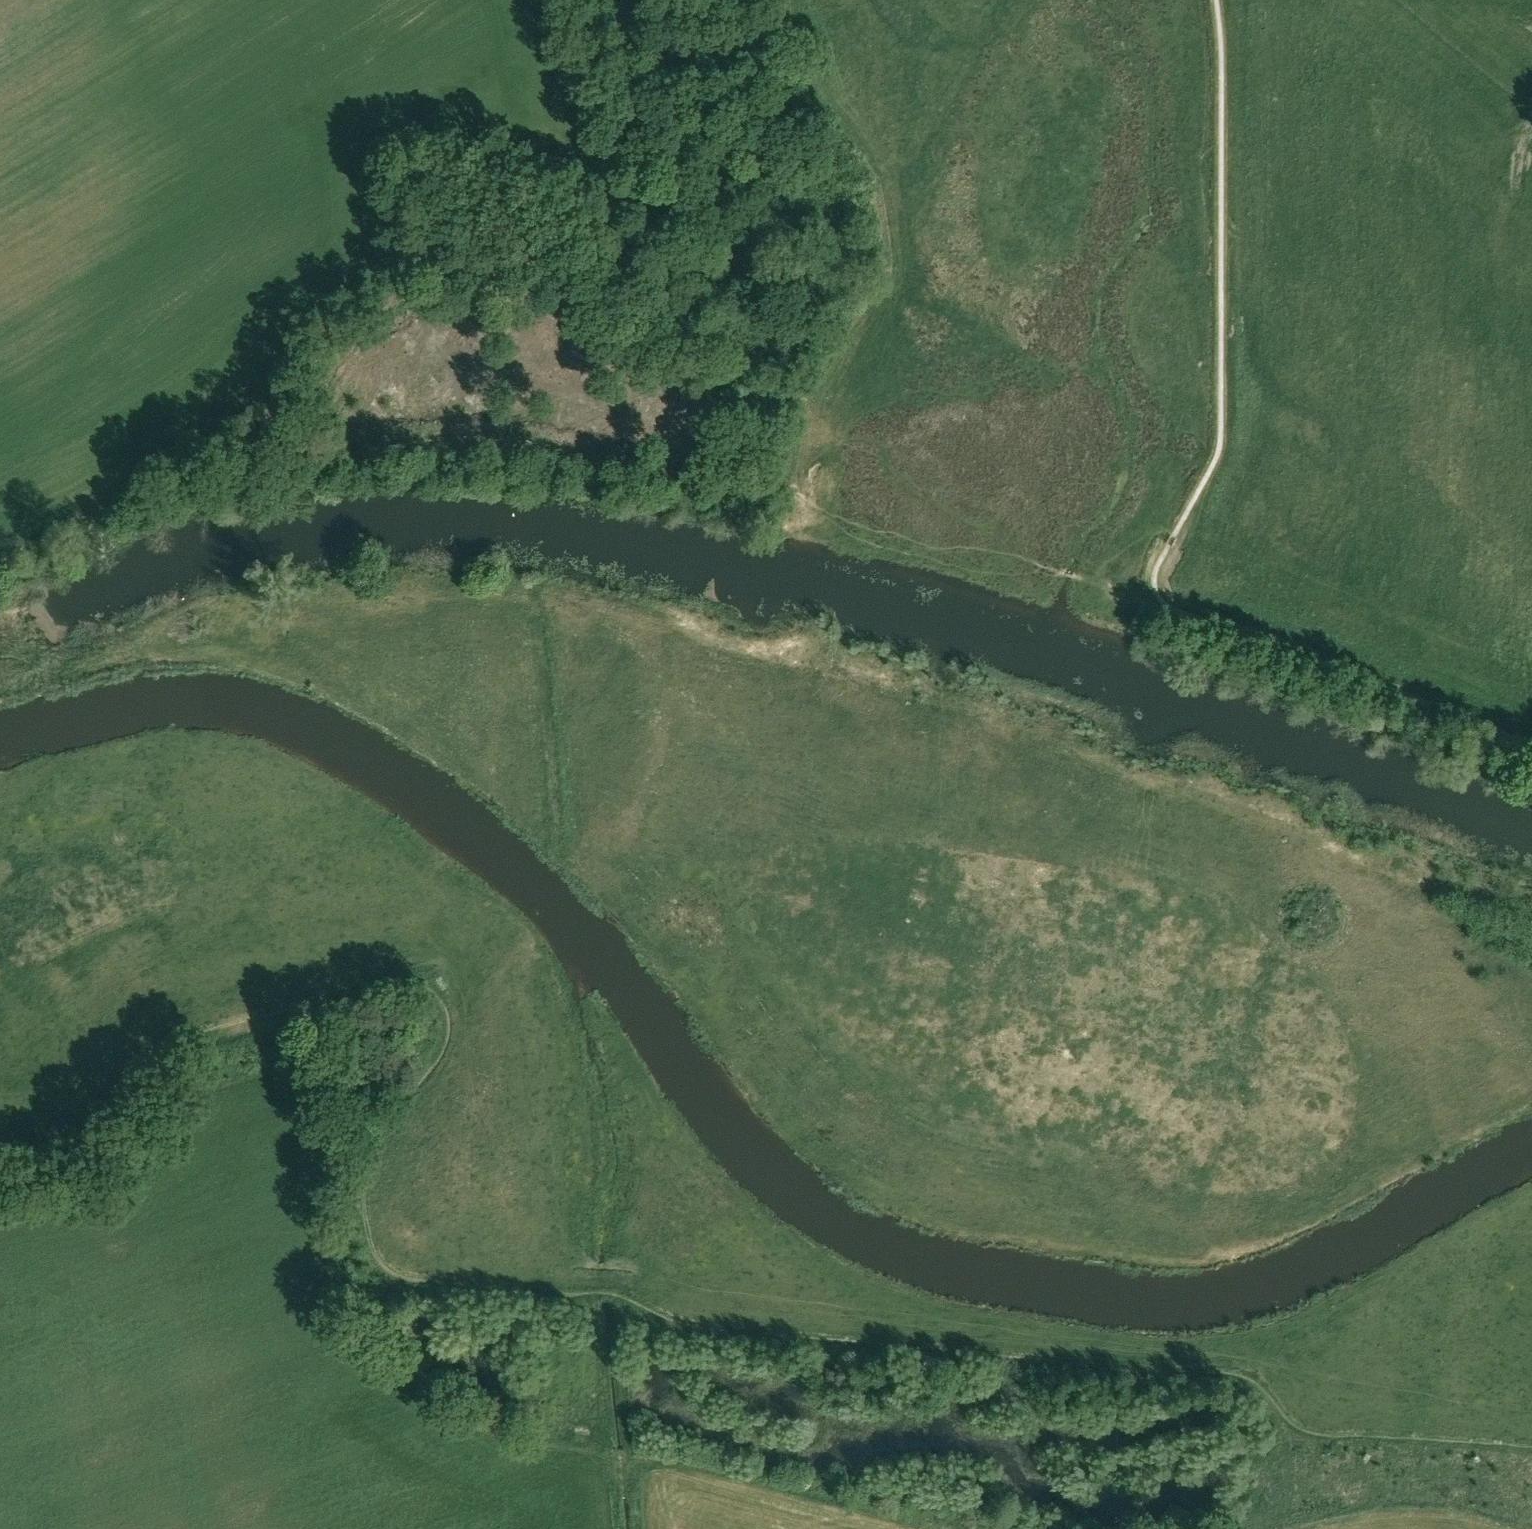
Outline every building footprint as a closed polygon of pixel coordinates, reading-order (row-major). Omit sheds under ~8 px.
[(786,0),(761,0),(766,10),(786,0)]
